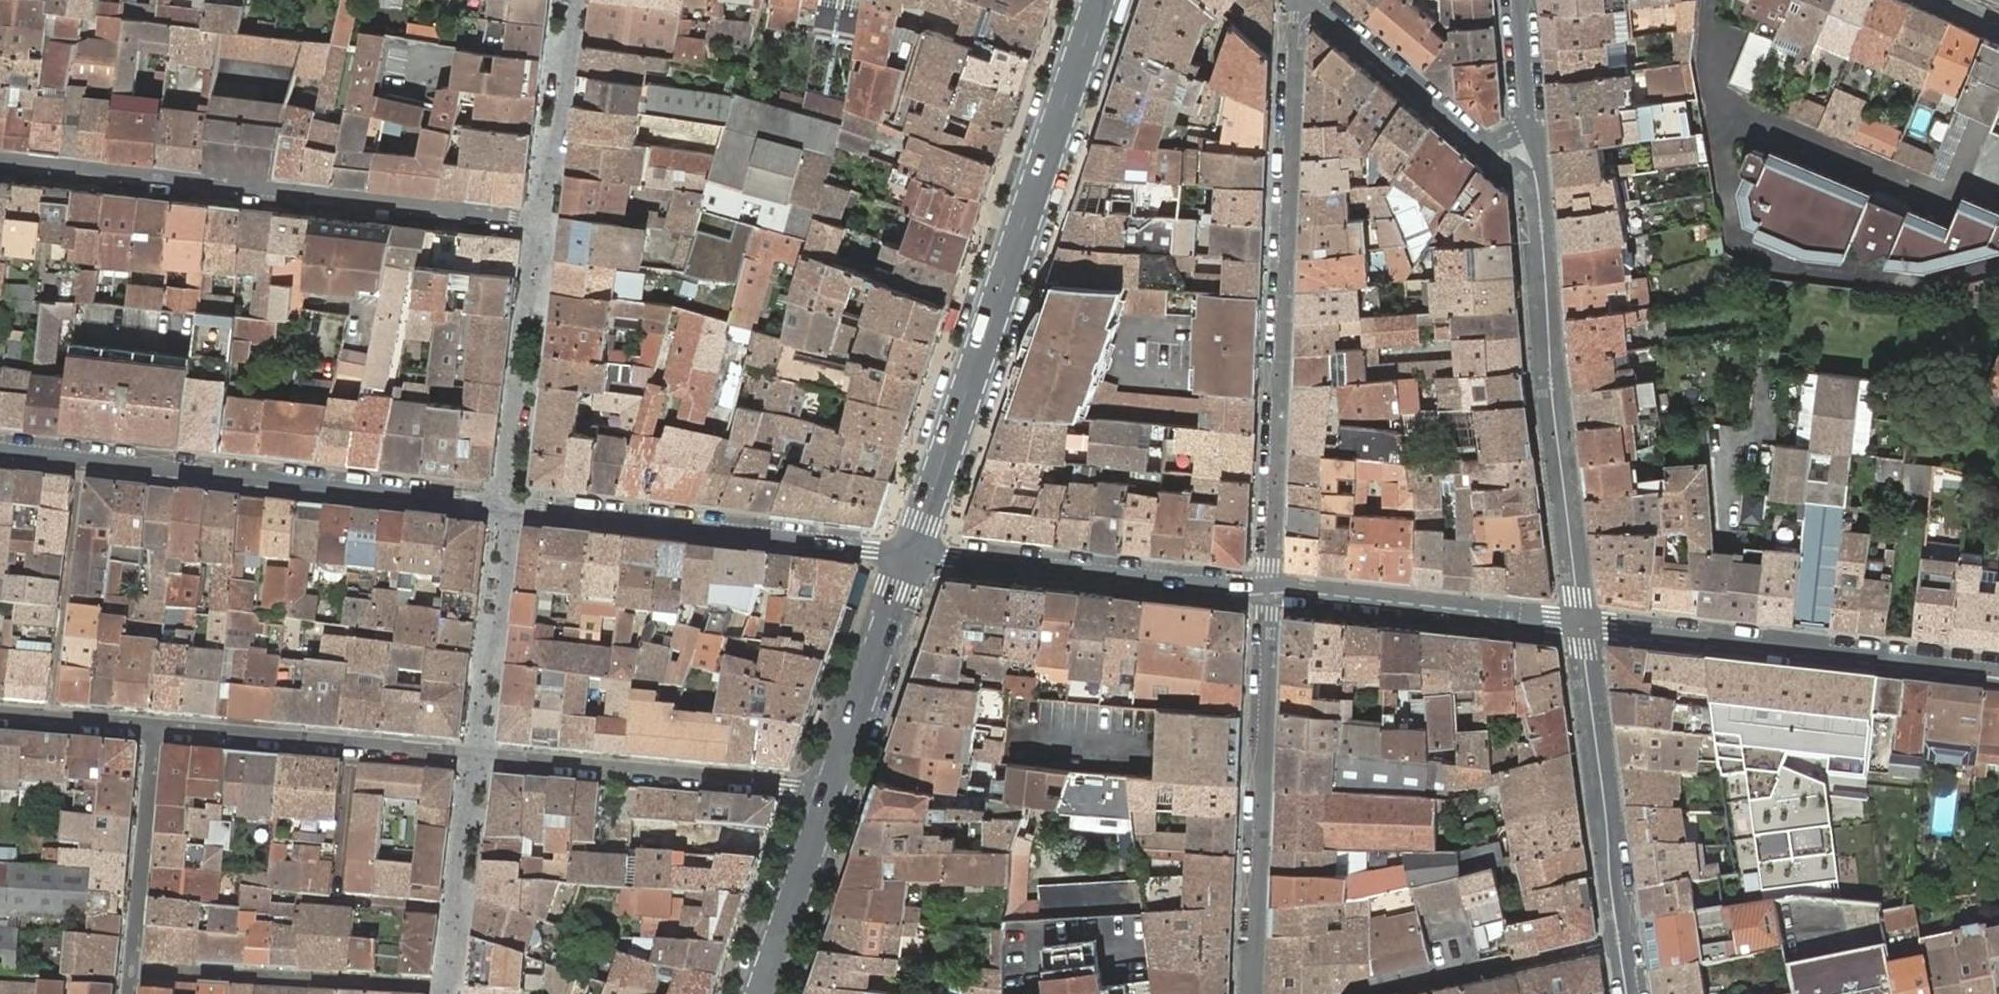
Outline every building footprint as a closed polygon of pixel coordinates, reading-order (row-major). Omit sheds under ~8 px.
[(47,27),(58,28),(57,34),(54,34),(49,78),(49,84),(51,84),(71,87),(70,95),(63,152),(81,154),(88,96),(90,83),(119,86),(127,17),(120,16),(99,14),(96,37),(79,35),(82,13),(73,11),(49,9),(50,0),(0,0),(0,21),(47,27)] [(49,9),(73,11),(75,0),(50,0),(49,9)] [(73,11),(82,13),(97,14),(98,6),(99,0),(75,0),(73,11)] [(120,16),(127,17),(142,19),(156,21),(158,7),(158,4),(159,0),(151,0),(151,5),(121,2),(120,6),(120,16)] [(200,9),(207,10),(208,0),(201,0),(200,9)] [(243,5),(208,0),(207,10),(205,27),(223,29),(240,31),(243,5)] [(336,23),(332,42),(348,45),(359,0),(342,0),(336,23)] [(482,16),(492,17),(547,24),(550,0),(485,0),(482,16)] [(589,5),(624,9),(659,12),(666,13),(683,15),(685,3),(685,0),(590,0),(589,5)] [(685,3),(683,15),(680,37),(690,38),(693,16),(688,0),(685,0),(685,3)] [(709,3),(707,17),(711,22),(711,15),(713,0),(688,0),(709,3)] [(720,42),(752,46),(764,0),(758,0),(754,15),(725,12),(727,0),(713,0),(711,15),(711,22),(709,41),(720,42)] [(758,23),(797,33),(803,0),(764,0),(758,23)] [(822,1),(821,7),(819,20),(817,32),(859,40),(860,35),(863,14),(865,0),(822,0),(822,1)] [(860,35),(859,40),(848,104),(848,107),(877,118),(917,133),(942,143),(953,106),(967,72),(976,46),(980,37),(1034,55),(1045,23),(978,0),(909,0),(922,2),(922,7),(955,17),(948,37),(924,29),(912,70),(889,64),(900,11),(906,14),(908,0),(865,0),(863,14),(860,35)] [(1045,23),(1052,0),(978,0),(1045,23)] [(1131,43),(1190,70),(1199,74),(1203,62),(1194,59),(1208,18),(1217,22),(1221,12),(1213,5),(1207,0),(1145,0),(1145,1),(1131,43)] [(1213,5),(1221,12),(1223,14),(1235,0),(1207,0),(1213,5)] [(1272,56),(1274,0),(1247,0),(1249,2),(1248,35),(1272,56)] [(1366,19),(1382,0),(1343,0),(1366,19)] [(1366,19),(1400,48),(1425,69),(1448,42),(1448,41),(1431,26),(1436,20),(1415,6),(1409,1),(1408,0),(1382,0),(1366,19)] [(1459,29),(1496,25),(1494,0),(1457,0),(1459,29)] [(1681,1),(1681,0),(1542,0),(1543,12),(1570,14),(1614,9),(1630,7),(1678,1),(1681,1)] [(1694,12),(1694,0),(1689,0),(1681,1),(1678,1),(1675,32),(1693,30),(1694,12)] [(1793,0),(1750,0),(1747,8),(1764,16),(1759,32),(1777,38),(1781,28),(1783,24),(1793,0)] [(1835,0),(1793,0),(1783,24),(1781,28),(1806,38),(1794,68),(1805,73),(1813,55),(1835,0)] [(1874,0),(1835,0),(1813,55),(1820,58),(1826,44),(1850,55),(1852,56),(1853,54),(1874,0)] [(1911,5),(1900,0),(1874,0),(1853,54),(1879,65),(1875,75),(1880,77),(1884,67),(1899,32),(1911,5)] [(158,7),(156,21),(172,23),(205,27),(207,10),(200,9),(167,5),(158,4),(158,7)] [(624,9),(589,5),(585,44),(619,50),(624,9)] [(1925,84),(1951,21),(1945,19),(1911,5),(1899,32),(1884,67),(1925,84)] [(665,56),(677,58),(680,37),(683,15),(666,13),(659,12),(624,9),(619,50),(649,54),(661,55),(665,56)] [(1570,14),(1543,12),(1546,45),(1568,46),(1608,42),(1617,40),(1617,32),(1615,16),(1614,9),(1570,14)] [(543,57),(547,24),(492,17),(482,16),(479,26),(489,27),(487,36),(477,35),(475,48),(474,49),(491,51),(543,57)] [(142,19),(127,17),(119,86),(118,91),(135,93),(139,47),(170,50),(172,23),(156,21),(142,19)] [(30,55),(31,45),(39,46),(45,46),(46,33),(47,27),(0,21),(0,52),(30,55)] [(1964,93),(1986,39),(1951,21),(1925,84),(1922,92),(1940,99),(1946,86),(1964,93)] [(258,33),(276,36),(277,24),(259,22),(258,33)] [(205,27),(172,23),(170,50),(169,59),(180,60),(208,64),(202,113),(175,111),(164,110),(158,163),(206,168),(212,114),(219,65),(220,56),(223,29),(205,27)] [(409,28),(408,38),(442,43),(443,34),(444,29),(409,23),(409,28)] [(1225,86),(1269,107),(1272,56),(1248,35),(1234,23),(1214,81),(1219,83),(1225,86)] [(1448,42),(1425,69),(1460,99),(1457,63),(1482,60),(1482,61),(1499,60),(1496,25),(1459,29),(1451,31),(1452,38),(1448,40),(1448,41),(1448,42)] [(1310,63),(1317,68),(1337,45),(1315,27),(1311,29),(1310,63)] [(443,34),(442,43),(465,46),(475,48),(477,35),(478,33),(445,28),(444,29),(443,34)] [(240,31),(223,29),(220,56),(297,66),(303,39),(276,36),(258,33),(240,31)] [(371,112),(383,55),(387,34),(365,30),(361,48),(361,50),(349,103),(349,107),(369,112),(371,112)] [(1691,61),(1693,30),(1675,32),(1673,60),(1682,63),(1691,61)] [(1728,83),(1753,94),(1775,43),(1777,38),(1759,32),(1750,30),(1728,83)] [(705,62),(709,41),(690,38),(680,37),(677,58),(705,62)] [(1022,91),(1034,55),(980,37),(976,46),(967,72),(1022,91)] [(326,72),(332,42),(303,39),(297,66),(296,69),(326,72)] [(1617,40),(1608,42),(1611,67),(1628,65),(1625,39),(1617,40)] [(1986,39),(1964,93),(1958,106),(1980,116),(1995,122),(1997,118),(1998,114),(1998,45),(1986,39)] [(720,42),(709,41),(705,62),(712,63),(713,58),(717,58),(720,42)] [(332,104),(348,45),(332,42),(326,72),(319,106),(316,118),(332,104)] [(1568,46),(1546,45),(1549,79),(1579,79),(1620,74),(1629,73),(1628,65),(1611,67),(1608,42),(1568,46)] [(1190,70),(1131,43),(1120,76),(1174,94),(1178,95),(1199,102),(1207,77),(1199,74),(1190,70)] [(663,67),(665,56),(661,55),(649,54),(619,50),(585,44),(582,72),(645,82),(648,65),(663,67)] [(1317,68),(1340,87),(1359,64),(1337,45),(1317,68)] [(475,48),(465,46),(459,86),(465,85),(484,89),(503,91),(538,96),(543,57),(491,51),(474,49),(475,48)] [(13,83),(23,84),(24,72),(33,73),(32,85),(41,85),(41,83),(42,78),(42,74),(44,56),(38,56),(30,55),(0,52),(0,82),(13,83)] [(1457,63),(1460,99),(1490,125),(1504,117),(1499,60),(1482,61),(1482,60),(1457,63)] [(1307,125),(1355,122),(1364,107),(1340,87),(1317,68),(1310,63),(1307,125)] [(1686,91),(1681,63),(1646,69),(1650,96),(1686,91)] [(1364,107),(1380,82),(1359,64),(1340,87),(1364,107)] [(736,96),(737,93),(745,68),(734,67),(728,95),(736,96)] [(154,92),(165,93),(168,69),(156,68),(154,92)] [(645,82),(582,72),(578,102),(641,111),(646,112),(651,83),(645,82)] [(1009,126),(1022,91),(967,72),(953,106),(1009,126)] [(1579,79),(1549,79),(1552,116),(1620,107),(1622,107),(1635,106),(1632,72),(1629,73),(1620,74),(1579,79)] [(1146,114),(1176,120),(1177,114),(1169,113),(1174,94),(1120,76),(1109,108),(1145,116),(1146,114)] [(1211,122),(1219,83),(1214,81),(1207,77),(1199,102),(1194,118),(1211,122)] [(212,114),(206,168),(240,172),(275,176),(289,105),(290,102),(261,99),(263,85),(217,79),(212,114)] [(9,113),(11,102),(38,105),(40,92),(41,85),(32,85),(23,84),(13,83),(0,82),(0,112),(9,113)] [(1370,153),(1373,149),(1404,103),(1380,82),(1364,107),(1355,122),(1352,125),(1370,153)] [(41,83),(41,85),(40,92),(50,93),(51,84),(49,84),(41,83)] [(783,232),(811,239),(817,216),(826,186),(827,181),(830,171),(838,144),(843,124),(804,112),(780,105),(737,93),(736,96),(728,95),(651,83),(646,112),(727,124),(722,140),(718,155),(708,193),(703,208),(736,217),(757,224),(783,232)] [(465,85),(459,86),(446,86),(437,126),(455,129),(457,122),(459,113),(461,102),(465,85)] [(534,131),(538,96),(503,91),(484,89),(465,85),(461,102),(482,104),(480,125),(534,131)] [(1182,147),(1185,147),(1199,148),(1208,149),(1267,153),(1269,107),(1225,86),(1223,91),(1228,94),(1224,118),(1227,118),(1224,141),(1209,139),(1185,135),(1182,147)] [(117,99),(117,105),(145,108),(151,108),(164,110),(164,105),(165,96),(135,93),(118,91),(117,99)] [(40,92),(38,105),(34,149),(63,152),(70,95),(50,93),(40,92)] [(848,104),(807,92),(805,100),(804,112),(843,124),(848,107),(848,104)] [(1820,127),(1853,142),(1864,116),(1868,106),(1835,92),(1828,108),(1820,127)] [(804,112),(805,100),(782,93),(780,105),(804,112)] [(1174,94),(1169,113),(1177,114),(1183,97),(1178,95),(1174,94)] [(1788,114),(1820,127),(1828,108),(1796,94),(1788,114)] [(117,99),(88,96),(81,154),(111,158),(117,105),(117,99)] [(1620,107),(1552,116),(1555,150),(1602,143),(1642,139),(1649,138),(1692,132),(1687,100),(1638,105),(1635,106),(1622,107),(1620,107)] [(9,113),(6,146),(34,149),(38,105),(11,102),(9,113)] [(578,102),(574,134),(637,143),(639,127),(641,111),(578,102)] [(349,107),(349,103),(341,103),(338,120),(345,121),(349,107)] [(1401,172),(1430,125),(1404,103),(1373,149),(1401,172)] [(117,105),(111,158),(158,163),(164,110),(151,108),(145,108),(117,105)] [(289,105),(275,176),(305,179),(316,118),(318,110),(289,105)] [(953,106),(942,143),(997,162),(1009,126),(953,106)] [(371,187),(379,150),(360,149),(369,112),(349,107),(345,121),(340,146),(333,182),(371,187)] [(843,124),(838,144),(865,154),(869,141),(877,118),(848,107),(843,124)] [(1097,141),(1182,147),(1185,135),(1189,123),(1176,120),(1146,114),(1145,116),(1109,108),(1097,141)] [(709,154),(718,155),(722,140),(727,124),(646,112),(641,111),(639,127),(663,131),(661,147),(676,149),(678,133),(711,138),(709,154)] [(0,112),(0,145),(6,146),(9,113),(0,112)] [(466,114),(459,113),(457,122),(465,124),(466,114)] [(1853,142),(1893,158),(1901,140),(1904,133),(1864,116),(1853,142)] [(338,120),(316,118),(305,179),(333,182),(340,146),(345,121),(338,120)] [(530,168),(534,131),(480,125),(465,124),(457,122),(455,129),(448,159),(476,162),(500,165),(530,168)] [(1361,153),(1369,153),(1370,153),(1352,125),(1355,122),(1307,125),(1305,158),(1343,155),(1361,153)] [(448,159),(455,129),(437,126),(433,125),(425,155),(379,150),(371,187),(414,192),(440,194),(447,166),(448,159)] [(1406,244),(1415,265),(1418,260),(1427,246),(1441,226),(1453,209),(1480,168),(1430,125),(1401,172),(1392,185),(1386,195),(1395,217),(1406,244)] [(1705,131),(1692,132),(1649,138),(1653,170),(1709,163),(1705,131)] [(942,143),(917,133),(908,156),(904,168),(920,173),(986,197),(991,183),(997,162),(942,143)] [(681,189),(708,193),(718,155),(709,154),(676,149),(661,147),(649,145),(637,143),(574,134),(569,172),(635,182),(644,184),(653,185),(681,189)] [(1931,173),(1938,155),(1901,140),(1893,158),(1931,173)] [(908,156),(869,141),(865,154),(895,164),(904,168),(908,156)] [(1086,175),(1184,180),(1185,147),(1182,147),(1097,141),(1086,175)] [(1602,143),(1555,150),(1558,183),(1588,178),(1607,176),(1616,175),(1628,174),(1636,173),(1635,163),(1605,166),(1602,143)] [(1218,183),(1266,187),(1267,153),(1208,149),(1199,148),(1197,182),(1205,183),(1218,183)] [(1951,228),(1910,211),(1909,213),(1870,198),(1872,195),(1772,153),(1768,161),(1765,153),(1754,149),(1750,150),(1742,170),(1747,180),(1742,190),(1748,221),(1760,227),(1757,234),(1807,255),(1845,259),(1853,238),(1858,240),(1865,262),(1887,252),(1891,254),(1888,263),(1924,267),(1998,248),(1998,213),(1964,198),(1951,228)] [(1304,191),(1345,188),(1343,167),(1362,166),(1361,153),(1343,155),(1305,158),(1304,191)] [(476,162),(448,159),(447,166),(440,194),(468,197),(476,162)] [(526,202),(530,168),(500,165),(476,162),(468,197),(495,201),(524,204),(526,202)] [(915,185),(920,173),(904,168),(895,164),(890,179),(908,186),(909,183),(915,185)] [(1482,214),(1505,189),(1480,168),(1453,209),(1482,214)] [(839,175),(830,171),(827,181),(835,184),(839,175)] [(569,172),(564,213),(628,223),(673,229),(675,219),(667,218),(667,213),(663,212),(630,207),(635,182),(569,172)] [(908,208),(973,232),(979,215),(986,197),(920,173),(915,185),(908,208)] [(1149,214),(1178,216),(1180,216),(1181,206),(1184,180),(1086,175),(1081,190),(1075,209),(1140,213),(1149,214)] [(1588,178),(1558,183),(1560,215),(1622,206),(1616,175),(1607,176),(1588,178)] [(0,181),(0,251),(3,251),(8,252),(15,183),(0,181)] [(826,186),(817,216),(836,223),(848,188),(846,188),(835,184),(827,181),(826,186)] [(47,187),(15,183),(8,252),(16,252),(36,255),(41,255),(43,238),(47,187)] [(1180,216),(1199,219),(1206,220),(1216,220),(1264,223),(1266,187),(1218,183),(1216,211),(1207,210),(1207,209),(1181,206),(1180,216)] [(673,229),(696,233),(703,208),(708,193),(681,189),(653,185),(652,192),(679,196),(675,219),(673,229)] [(1385,218),(1395,217),(1386,195),(1392,185),(1369,186),(1349,188),(1345,188),(1304,191),(1303,224),(1351,221),(1350,200),(1377,198),(1385,218)] [(73,189),(47,187),(43,238),(57,239),(55,256),(66,258),(67,244),(68,240),(73,189)] [(107,193),(73,189),(68,240),(67,244),(73,244),(73,257),(100,261),(107,193)] [(1446,245),(1514,241),(1510,192),(1505,189),(1482,214),(1453,209),(1441,226),(1449,231),(1452,230),(1460,223),(1459,234),(1448,235),(1445,238),(1446,245)] [(140,197),(107,193),(100,261),(99,263),(105,264),(133,267),(140,197)] [(175,201),(140,197),(133,267),(139,268),(168,270),(175,201)] [(212,205),(175,201),(169,263),(193,265),(191,287),(202,288),(205,271),(212,205)] [(888,240),(961,268),(968,250),(973,232),(908,208),(896,204),(885,240),(888,240)] [(243,208),(212,205),(205,271),(202,293),(211,294),(213,272),(236,274),(237,267),(243,208)] [(1560,215),(1563,249),(1612,240),(1622,238),(1629,237),(1623,207),(1623,206),(1622,206),(1560,215)] [(278,212),(243,208),(237,267),(261,270),(259,292),(257,293),(255,316),(267,317),(271,284),(272,271),(272,268),(273,259),(278,212)] [(1137,249),(1141,249),(1146,250),(1175,252),(1178,216),(1149,214),(1140,213),(1075,209),(1069,224),(1063,243),(1137,249)] [(313,216),(278,212),(273,259),(291,261),(292,252),(299,253),(296,280),(297,289),(295,307),(303,308),(305,286),(309,253),(311,234),(313,216)] [(564,213),(559,255),(634,264),(643,266),(648,232),(627,230),(628,223),(564,213)] [(337,219),(313,216),(311,234),(309,253),(305,286),(330,288),(360,292),(361,284),(385,287),(389,263),(396,225),(367,222),(337,219)] [(834,262),(836,257),(843,238),(846,226),(836,223),(817,216),(811,239),(807,253),(834,262)] [(1178,216),(1175,252),(1196,254),(1199,219),(1180,216),(1178,216)] [(1383,248),(1386,247),(1406,244),(1395,217),(1385,218),(1380,219),(1382,226),(1379,227),(1383,248)] [(1226,256),(1263,259),(1264,223),(1216,220),(1214,255),(1226,256)] [(1303,224),(1301,256),(1366,250),(1364,220),(1351,221),(1303,224)] [(943,321),(950,303),(892,283),(881,279),(874,276),(859,271),(857,271),(834,262),(807,253),(811,239),(783,232),(757,224),(744,271),(730,322),(756,328),(757,329),(776,257),(803,266),(795,296),(844,311),(846,312),(856,280),(865,284),(877,288),(872,305),(867,318),(937,340),(943,321)] [(429,229),(396,225),(389,263),(411,266),(421,267),(422,265),(429,229)] [(883,255),(888,240),(885,240),(846,226),(843,238),(846,245),(882,257),(883,255)] [(429,229),(422,265),(458,269),(482,271),(517,275),(521,239),(487,235),(462,233),(429,229)] [(675,263),(685,267),(695,236),(685,233),(675,263)] [(1709,241),(1713,255),(1725,252),(1722,237),(1709,241)] [(1563,249),(1566,285),(1628,278),(1622,238),(1612,240),(1563,249)] [(956,285),(961,268),(888,240),(883,255),(900,261),(896,273),(877,266),(874,276),(881,279),(892,283),(950,303),(956,285)] [(1440,278),(1516,273),(1514,241),(1446,245),(1438,246),(1440,278)] [(1057,262),(1051,279),(1132,285),(1138,285),(1141,249),(1137,249),(1063,243),(1057,262)] [(1394,281),(1405,280),(1415,265),(1406,244),(1386,247),(1394,281)] [(1301,256),(1300,288),(1356,284),(1369,284),(1366,250),(1301,256)] [(1225,291),(1261,294),(1263,259),(1226,256),(1214,255),(1196,254),(1194,272),(1225,275),(1225,291)] [(685,307),(730,322),(744,271),(734,269),(725,299),(686,287),(688,280),(683,278),(684,277),(633,270),(634,264),(559,255),(555,290),(615,297),(628,299),(652,302),(674,306),(675,305),(685,307)] [(834,262),(857,271),(859,266),(836,257),(834,262)] [(1415,265),(1405,280),(1422,279),(1418,260),(1415,265)] [(389,263),(385,287),(372,354),(371,360),(368,375),(366,384),(387,387),(411,266),(389,263)] [(421,267),(415,301),(439,304),(513,313),(517,275),(482,271),(458,269),(422,265),(421,267)] [(63,287),(61,300),(79,300),(96,301),(98,283),(99,273),(64,269),(63,279),(63,287)] [(1431,279),(1435,311),(1519,305),(1516,273),(1440,278),(1431,279)] [(1566,285),(1569,317),(1623,310),(1649,307),(1646,276),(1628,278),(1566,285)] [(1179,424),(1202,426),(1203,401),(1118,394),(1116,400),(1095,394),(1100,378),(1104,367),(1103,363),(1106,355),(1109,353),(1119,321),(1116,319),(1119,311),(1168,316),(1168,312),(1170,287),(1138,285),(1132,285),(1051,279),(1044,298),(1042,306),(1039,314),(1031,338),(1023,361),(1016,383),(1007,409),(1062,414),(1072,415),(1101,417),(1176,423),(1179,424)] [(1431,279),(1423,279),(1426,311),(1435,311),(1431,279)] [(1363,316),(1364,316),(1407,313),(1405,280),(1394,281),(1396,298),(1362,301),(1363,316)] [(30,287),(4,284),(3,296),(6,296),(15,298),(29,299),(35,300),(37,293),(30,293),(30,287)] [(37,284),(37,293),(35,300),(46,301),(60,302),(61,300),(63,287),(58,286),(37,284)] [(202,293),(202,288),(191,287),(166,284),(166,288),(164,307),(163,308),(200,311),(200,310),(202,293)] [(271,284),(267,317),(280,318),(284,319),(289,319),(290,319),(294,286),(271,284)] [(1300,288),(1299,321),(1359,317),(1356,284),(1300,288)] [(131,286),(129,304),(163,307),(164,307),(166,288),(161,288),(137,286),(131,285),(131,286)] [(1182,288),(1170,287),(1168,312),(1196,314),(1199,314),(1201,289),(1185,289),(1182,288)] [(1205,365),(1258,368),(1258,366),(1260,332),(1261,294),(1225,291),(1201,289),(1199,314),(1196,314),(1193,364),(1205,365)] [(651,317),(652,302),(628,299),(615,297),(555,290),(552,318),(611,326),(613,312),(651,317)] [(1990,293),(1962,290),(1961,299),(1976,301),(1975,303),(1988,304),(1990,293)] [(211,294),(202,293),(200,310),(233,313),(234,297),(211,294)] [(787,337),(794,299),(781,294),(771,332),(787,337)] [(15,298),(6,296),(5,308),(12,308),(13,307),(15,298)] [(937,340),(867,318),(863,330),(840,323),(844,311),(795,296),(794,299),(787,337),(788,338),(787,339),(800,342),(831,351),(853,357),(854,357),(925,375),(931,357),(937,340)] [(46,301),(35,300),(29,299),(15,298),(13,307),(44,310),(46,301)] [(60,302),(46,301),(44,310),(38,369),(32,427),(64,430),(71,372),(58,371),(64,321),(71,321),(76,322),(79,300),(61,300),(60,302)] [(415,301),(409,333),(435,336),(439,304),(415,301)] [(649,330),(666,332),(670,319),(673,311),(674,306),(652,302),(651,317),(649,330)] [(439,304),(435,336),(433,354),(431,381),(467,385),(465,405),(466,405),(466,406),(501,410),(504,382),(507,363),(513,313),(439,304)] [(683,313),(685,307),(675,305),(674,306),(673,311),(683,313)] [(1454,338),(1521,333),(1519,305),(1435,311),(1419,312),(1420,322),(1433,321),(1433,319),(1452,318),(1454,338)] [(752,345),(756,328),(730,322),(685,307),(683,313),(666,379),(675,381),(673,390),(686,393),(680,415),(703,421),(727,333),(729,334),(733,341),(741,343),(749,345),(752,345)] [(1650,320),(1649,307),(1623,310),(1569,317),(1572,356),(1624,350),(1628,350),(1625,324),(1650,320)] [(233,313),(200,310),(200,311),(195,355),(194,363),(184,444),(222,448),(228,393),(234,339),(237,314),(233,313)] [(1398,379),(1418,378),(1438,376),(1457,375),(1524,370),(1521,333),(1454,338),(1455,359),(1380,364),(1379,345),(1421,342),(1421,339),(1420,322),(1419,312),(1407,313),(1364,316),(1365,331),(1366,346),(1366,348),(1368,381),(1398,379)] [(280,318),(267,317),(255,316),(237,314),(234,339),(276,342),(280,318)] [(346,334),(346,314),(332,314),(332,334),(346,334)] [(1297,353),(1334,350),(1332,334),(1365,331),(1364,316),(1363,316),(1359,317),(1299,321),(1297,353)] [(646,366),(656,366),(666,332),(649,330),(647,330),(641,360),(627,358),(628,351),(608,348),(611,326),(552,318),(547,353),(606,360),(610,361),(626,363),(646,366)] [(771,332),(757,329),(756,328),(752,345),(748,360),(777,368),(783,352),(787,339),(788,338),(787,337),(771,332)] [(32,427),(38,369),(21,367),(25,339),(8,337),(5,365),(0,414),(0,423),(32,427)] [(800,342),(787,339),(783,352),(795,355),(800,342)] [(194,363),(195,355),(74,342),(73,351),(194,363)] [(748,360),(752,345),(749,345),(741,343),(736,360),(747,362),(748,360)] [(1297,353),(1296,385),(1334,383),(1341,383),(1368,381),(1366,348),(1334,350),(1297,353)] [(372,354),(343,349),(341,357),(371,360),(372,354)] [(1624,350),(1572,356),(1576,390),(1619,385),(1634,383),(1633,370),(1625,370),(1624,350)] [(64,430),(184,444),(194,363),(73,351),(71,372),(64,430)] [(920,391),(925,375),(854,357),(853,357),(850,369),(795,355),(783,352),(777,368),(775,375),(797,380),(811,383),(855,393),(854,395),(914,408),(920,391)] [(648,395),(651,383),(656,366),(646,366),(626,363),(610,361),(606,360),(547,353),(544,383),(583,388),(606,391),(609,374),(622,375),(623,370),(645,373),(641,395),(648,395)] [(371,360),(341,357),(339,368),(368,375),(371,360)] [(725,405),(735,408),(744,375),(747,362),(736,360),(734,359),(731,359),(717,403),(725,405)] [(1991,388),(1998,391),(1998,364),(1991,388)] [(1205,365),(1204,391),(1257,396),(1258,368),(1205,365)] [(1478,406),(1528,402),(1524,370),(1457,375),(1438,376),(1441,409),(1478,406)] [(422,374),(409,373),(408,386),(420,387),(422,374)] [(765,410),(775,375),(766,373),(765,375),(763,381),(758,379),(744,375),(735,408),(734,410),(740,411),(734,435),(728,434),(727,436),(698,501),(721,504),(737,472),(750,443),(754,444),(765,410)] [(1853,453),(1862,377),(1820,373),(1812,448),(1813,448),(1808,498),(1807,500),(1802,552),(1794,623),(1833,627),(1846,504),(1852,453),(1853,453)] [(382,466),(425,471),(434,402),(435,392),(430,391),(431,381),(431,375),(422,374),(420,387),(408,386),(399,385),(396,394),(396,399),(382,466)] [(797,380),(775,375),(765,410),(795,416),(801,417),(811,383),(797,380)] [(1120,384),(1100,378),(1095,394),(1116,400),(1118,394),(1120,384)] [(1401,410),(1401,411),(1421,411),(1418,378),(1398,379),(1401,410)] [(271,397),(264,453),(320,459),(331,405),(332,399),(333,397),(336,382),(316,379),(315,383),(298,380),(296,400),(271,397)] [(1363,411),(1401,410),(1398,379),(1368,381),(1341,383),(1344,409),(1363,411)] [(1633,420),(1660,417),(1655,380),(1634,383),(1619,385),(1576,390),(1581,426),(1633,420)] [(591,489),(618,492),(633,444),(626,444),(599,440),(599,435),(595,434),(577,432),(581,403),(624,408),(626,411),(625,428),(637,430),(648,395),(641,395),(606,391),(583,388),(544,383),(535,449),(532,482),(569,487),(591,489)] [(675,499),(698,501),(727,436),(717,434),(695,429),(671,424),(667,423),(663,436),(651,435),(667,385),(651,383),(648,395),(637,430),(636,432),(634,441),(633,444),(618,492),(649,496),(675,499)] [(1296,385),(1293,450),(1326,454),(1327,454),(1334,383),(1296,385)] [(351,462),(382,466),(396,399),(396,394),(364,391),(362,400),(351,462)] [(1202,426),(1255,430),(1257,396),(1204,391),(1203,401),(1202,426)] [(222,448),(264,453),(271,397),(266,397),(228,393),(222,448)] [(908,426),(914,408),(854,395),(849,420),(833,416),(831,424),(847,429),(903,442),(908,426)] [(320,459),(351,462),(362,400),(333,397),(332,399),(331,405),(320,459)] [(1869,452),(1873,400),(1863,400),(1859,451),(1869,452)] [(434,402),(425,471),(458,474),(466,406),(434,402)] [(1482,443),(1484,457),(1535,453),(1528,402),(1478,406),(1482,443)] [(728,434),(734,410),(735,408),(725,405),(717,434),(727,436),(728,434)] [(466,406),(458,474),(491,478),(493,476),(501,410),(466,406)] [(1401,411),(1404,432),(1406,449),(1445,446),(1482,443),(1478,406),(1441,409),(1421,411),(1401,411)] [(999,431),(992,453),(1053,459),(1068,461),(1072,415),(1062,414),(1007,409),(999,431)] [(897,458),(903,442),(847,429),(831,424),(815,421),(801,417),(795,416),(765,410),(754,444),(770,449),(776,450),(781,452),(786,436),(809,442),(804,458),(809,460),(891,477),(897,458)] [(1072,415),(1068,461),(1079,462),(1086,462),(1106,464),(1133,466),(1155,469),(1164,470),(1168,435),(1177,436),(1179,424),(1176,423),(1101,417),(1072,415)] [(626,444),(633,444),(634,441),(636,432),(637,430),(625,428),(613,425),(613,418),(601,416),(601,423),(600,425),(596,424),(595,434),(599,435),(599,433),(627,439),(626,444)] [(1633,420),(1581,426),(1585,462),(1632,456),(1638,456),(1633,420)] [(1179,424),(1177,436),(1176,450),(1200,452),(1197,473),(1226,476),(1253,479),(1255,430),(1202,426),(1179,424)] [(1340,455),(1358,457),(1408,462),(1406,449),(1404,432),(1343,426),(1340,455)] [(770,449),(754,444),(750,443),(737,472),(721,504),(749,507),(762,476),(766,477),(769,456),(770,449)] [(1813,448),(1812,448),(1778,443),(1772,494),(1808,498),(1813,448)] [(1293,450),(1292,481),(1325,484),(1326,454),(1293,450)] [(979,490),(975,504),(1037,512),(1045,483),(1039,482),(1044,466),(1050,468),(1053,459),(992,453),(987,468),(984,477),(979,490)] [(1484,457),(1468,458),(1468,471),(1475,471),(1476,486),(1538,481),(1535,453),(1484,457)] [(1322,536),(1320,571),(1352,574),(1356,513),(1358,476),(1358,457),(1340,455),(1327,454),(1326,454),(1325,484),(1323,506),(1322,536)] [(1885,476),(1904,478),(1906,458),(1878,455),(1876,477),(1885,478),(1885,476)] [(1632,456),(1585,462),(1589,497),(1669,487),(1668,478),(1633,482),(1631,468),(1634,468),(1632,456)] [(1356,513),(1352,574),(1384,578),(1385,515),(1363,513),(1365,476),(1385,478),(1386,503),(1416,505),(1415,490),(1411,488),(1408,462),(1358,457),(1358,476),(1356,513)] [(1468,458),(1408,462),(1411,488),(1415,490),(1416,505),(1417,517),(1432,516),(1431,506),(1439,506),(1438,474),(1457,472),(1460,537),(1447,537),(1447,547),(1446,585),(1476,588),(1477,548),(1479,547),(1477,514),(1476,486),(1475,471),(1468,471),(1468,458)] [(883,498),(891,477),(809,460),(807,467),(793,462),(791,468),(786,480),(775,510),(874,521),(876,520),(883,498)] [(1074,485),(1059,542),(1091,545),(1103,481),(1082,479),(1086,462),(1079,462),(1075,478),(1074,485)] [(1692,548),(1693,571),(1694,571),(1699,612),(1729,615),(1736,554),(1715,552),(1707,462),(1667,466),(1668,478),(1669,487),(1687,486),(1691,531),(1692,548)] [(1935,465),(1906,462),(1904,478),(1902,493),(1931,496),(1935,465)] [(786,480),(791,468),(778,465),(776,478),(786,480)] [(1164,470),(1155,469),(1154,481),(1163,482),(1164,470)] [(0,472),(0,528),(1,528),(0,533),(0,602),(8,602),(10,578),(11,562),(12,553),(20,474),(0,472)] [(1192,500),(1185,556),(1216,560),(1221,518),(1226,476),(1197,473),(1195,473),(1193,490),(1192,500)] [(47,477),(20,474),(12,553),(38,556),(47,477)] [(749,507),(775,510),(786,480),(776,478),(766,477),(762,476),(749,507)] [(1221,518),(1251,522),(1253,479),(1226,476),(1221,518)] [(75,480),(47,477),(38,556),(65,560),(75,480)] [(1103,481),(1091,545),(1123,549),(1130,492),(1131,482),(1104,478),(1103,481)] [(1130,492),(1123,549),(1154,552),(1161,497),(1140,493),(1142,481),(1131,480),(1131,482),(1130,492)] [(1292,481),(1291,503),(1323,506),(1325,484),(1292,481)] [(1538,481),(1476,486),(1477,514),(1542,510),(1538,481)] [(82,528),(114,532),(120,485),(89,482),(88,483),(82,528)] [(1037,512),(1030,538),(1059,542),(1074,485),(1045,483),(1037,512)] [(105,610),(104,617),(131,621),(134,621),(138,599),(139,592),(139,589),(134,589),(133,600),(120,599),(124,565),(142,567),(144,550),(145,545),(150,488),(120,485),(114,532),(112,557),(106,600),(105,610)] [(1589,497),(1593,529),(1659,530),(1691,531),(1687,486),(1669,487),(1589,497)] [(180,491),(150,488),(145,545),(160,547),(153,601),(138,599),(134,621),(149,623),(165,625),(167,607),(168,607),(175,549),(180,491)] [(1161,497),(1154,552),(1185,556),(1192,500),(1193,490),(1186,489),(1185,499),(1167,497),(1168,490),(1162,489),(1161,497)] [(210,494),(180,491),(175,549),(168,607),(198,609),(201,577),(182,576),(184,563),(203,564),(203,563),(210,494)] [(242,498),(210,494),(203,563),(219,565),(214,616),(231,617),(231,613),(242,498)] [(270,501),(242,498),(231,613),(252,614),(255,586),(243,584),(245,556),(264,558),(265,558),(270,501)] [(298,505),(270,501),(265,558),(288,561),(293,561),(298,505)] [(1289,532),(1322,536),(1323,506),(1291,503),(1289,532)] [(1037,512),(975,504),(970,517),(965,531),(1030,538),(1037,512)] [(1833,627),(1860,630),(1865,577),(1867,557),(1870,532),(1852,530),(1855,505),(1846,504),(1833,627)] [(328,508),(298,505),(293,561),(291,571),(287,611),(287,616),(316,622),(318,599),(314,598),(315,594),(310,593),(310,598),(306,597),(308,571),(307,567),(304,562),(322,564),(328,508)] [(357,511),(328,508),(322,564),(321,572),(327,572),(328,566),(351,569),(357,511)] [(1477,514),(1479,547),(1495,546),(1502,545),(1510,545),(1546,542),(1542,510),(1477,514)] [(386,514),(357,511),(351,569),(350,579),(355,580),(356,569),(380,572),(386,514)] [(411,517),(386,514),(380,572),(378,596),(374,631),(378,632),(400,635),(411,517)] [(1385,515),(1384,578),(1414,581),(1416,543),(1417,517),(1385,515)] [(452,522),(411,517),(400,635),(399,647),(431,651),(440,652),(443,621),(445,604),(438,603),(437,612),(410,609),(411,601),(416,601),(418,579),(439,581),(447,582),(452,522)] [(1221,518),(1216,560),(1246,563),(1250,561),(1251,522),(1221,518)] [(485,526),(452,522),(447,582),(446,588),(446,592),(478,595),(487,528),(485,526)] [(79,553),(112,557),(114,532),(82,528),(79,553)] [(1593,529),(1597,562),(1656,567),(1659,530),(1593,529)] [(517,596),(540,599),(541,591),(548,533),(527,530),(525,531),(517,596)] [(1290,567),(1320,571),(1322,536),(1289,532),(1288,566),(1290,567)] [(548,533),(541,591),(552,593),(572,595),(587,596),(593,538),(548,533)] [(587,596),(585,615),(618,619),(628,541),(593,538),(587,596)] [(661,545),(628,541),(618,619),(611,680),(635,683),(641,656),(621,653),(622,649),(622,646),(627,647),(633,611),(653,613),(652,623),(654,621),(657,621),(658,613),(655,613),(655,604),(661,545)] [(1924,558),(1915,636),(1953,640),(1959,582),(1962,562),(1963,551),(1964,545),(1926,541),(1924,558)] [(1510,566),(1509,591),(1551,596),(1552,594),(1546,542),(1510,545),(1509,566),(1510,566)] [(1416,543),(1414,581),(1446,585),(1447,547),(1416,543)] [(691,549),(661,545),(655,604),(655,613),(658,613),(681,616),(684,604),(691,549)] [(1477,548),(1476,588),(1509,591),(1510,566),(1509,566),(1501,564),(1500,564),(1495,563),(1495,546),(1479,547),(1477,548)] [(1765,562),(1759,619),(1794,623),(1802,552),(1766,548),(1765,562)] [(677,635),(665,685),(685,687),(693,667),(703,636),(704,635),(694,632),(688,630),(691,624),(695,606),(707,607),(714,608),(720,552),(691,549),(684,604),(681,616),(677,635)] [(1736,554),(1729,615),(1759,619),(1765,562),(1745,560),(1746,553),(1736,551),(1736,554)] [(1953,640),(1998,645),(1998,591),(1980,589),(1984,553),(1963,551),(1962,562),(1959,582),(1953,640)] [(751,555),(720,552),(714,608),(711,619),(729,622),(730,618),(732,611),(751,555)] [(38,556),(12,553),(11,562),(32,566),(30,581),(62,584),(65,560),(38,556)] [(74,596),(106,600),(112,557),(79,553),(74,596)] [(769,557),(751,555),(732,611),(739,613),(740,608),(749,610),(747,615),(750,616),(760,588),(765,589),(769,557)] [(797,560),(769,557),(765,589),(793,592),(797,560)] [(1860,630),(1887,633),(1892,581),(1895,559),(1867,557),(1865,577),(1860,630)] [(858,567),(797,560),(793,592),(792,600),(847,606),(860,569),(859,568),(859,567),(858,567)] [(1656,567),(1597,562),(1601,599),(1604,601),(1652,607),(1656,567)] [(1656,567),(1652,607),(1699,612),(1694,571),(1693,571),(1656,567)] [(287,611),(291,571),(286,571),(274,570),(273,579),(272,579),(269,601),(278,602),(277,610),(281,610),(287,611)] [(30,581),(10,578),(8,602),(11,603),(17,603),(24,604),(28,605),(59,608),(62,584),(30,581)] [(927,644),(1008,655),(1011,631),(1006,630),(1005,636),(991,635),(988,630),(990,627),(990,626),(991,619),(1012,622),(1016,585),(951,578),(949,579),(927,644)] [(1011,631),(1008,655),(1040,659),(1049,589),(1016,585),(1012,622),(1012,628),(1011,631)] [(1081,593),(1049,589),(1040,659),(1073,663),(1081,593)] [(540,599),(537,625),(583,631),(585,615),(587,596),(572,595),(569,621),(550,619),(552,593),(541,591),(540,599)] [(475,624),(478,595),(446,592),(445,604),(443,621),(475,624)] [(1066,691),(1065,700),(1102,703),(1104,680),(1114,596),(1081,593),(1073,663),(1071,679),(1069,692),(1066,691)] [(347,602),(345,627),(355,629),(374,631),(378,596),(372,595),(371,604),(347,602)] [(73,605),(105,610),(106,600),(74,596),(73,605)] [(537,631),(537,625),(540,599),(517,596),(514,627),(537,631)] [(1146,600),(1114,596),(1104,680),(1137,684),(1142,636),(1143,636),(1146,600)] [(785,627),(788,599),(772,597),(766,642),(767,642),(783,644),(784,641),(785,627)] [(847,606),(792,600),(788,599),(785,627),(796,628),(794,642),(784,641),(783,644),(767,642),(764,652),(766,652),(826,665),(847,606)] [(1137,684),(1135,705),(1203,710),(1206,677),(1210,643),(1214,607),(1146,600),(1143,636),(1142,636),(1137,684)] [(16,609),(13,625),(11,650),(5,700),(46,703),(48,701),(53,653),(20,651),(24,604),(17,603),(16,609)] [(57,626),(59,608),(28,605),(27,619),(31,623),(57,626)] [(101,643),(104,617),(105,610),(73,605),(69,637),(65,669),(61,703),(62,703),(62,704),(63,704),(93,707),(98,672),(101,643)] [(711,619),(714,608),(707,607),(704,617),(711,619)] [(1245,611),(1214,607),(1210,643),(1245,647),(1247,613),(1245,611)] [(252,614),(231,613),(231,617),(227,650),(238,651),(232,699),(221,698),(219,718),(275,723),(282,661),(254,659),(255,655),(255,647),(261,648),(261,641),(234,638),(235,631),(261,634),(262,624),(263,615),(257,614),(252,614)] [(681,616),(658,613),(657,621),(670,622),(672,625),(670,633),(677,635),(681,616)] [(345,627),(316,622),(287,616),(280,616),(263,615),(262,624),(286,625),(283,642),(282,657),(282,661),(275,723),(342,729),(354,640),(355,629),(345,627)] [(583,631),(537,625),(537,631),(514,627),(509,668),(570,675),(603,679),(611,680),(618,619),(585,615),(583,631)] [(231,617),(214,616),(210,651),(194,650),(186,715),(219,718),(221,698),(227,650),(231,617)] [(750,616),(748,624),(742,639),(748,640),(755,641),(759,619),(750,616)] [(1286,616),(1284,649),(1316,652),(1317,619),(1288,616),(1286,616)] [(131,621),(104,617),(101,643),(98,672),(93,707),(119,709),(130,626),(131,621)] [(730,618),(729,622),(727,628),(724,638),(726,638),(741,639),(742,639),(748,624),(730,618)] [(1012,628),(1012,622),(991,619),(990,626),(1012,628)] [(1316,652),(1315,678),(1346,678),(1348,622),(1317,619),(1316,652)] [(475,624),(443,621),(440,652),(471,657),(475,624)] [(1345,700),(1344,717),(1343,748),(1386,754),(1385,727),(1352,724),(1354,683),(1359,683),(1360,675),(1368,676),(1368,683),(1385,684),(1385,682),(1384,626),(1348,622),(1346,678),(1345,700)] [(165,625),(149,623),(148,630),(164,633),(165,625)] [(5,700),(11,650),(13,625),(5,624),(3,649),(0,649),(0,699),(5,700)] [(144,629),(130,626),(119,709),(154,712),(162,647),(163,637),(158,637),(157,644),(152,644),(151,649),(141,648),(142,643),(144,629)] [(641,656),(635,683),(665,685),(677,635),(670,633),(667,648),(652,645),(656,627),(650,626),(646,628),(642,652),(641,656)] [(1423,630),(1384,626),(1385,682),(1408,683),(1425,683),(1423,630)] [(727,628),(709,627),(706,636),(724,638),(727,628)] [(194,650),(196,630),(190,630),(189,633),(179,633),(178,648),(162,647),(154,712),(186,715),(194,650)] [(1453,634),(1423,630),(1425,683),(1425,690),(1456,688),(1453,634)] [(400,635),(378,632),(376,643),(395,646),(399,647),(400,635)] [(1484,637),(1453,634),(1456,688),(1474,686),(1488,685),(1484,637)] [(703,636),(693,667),(727,675),(730,658),(719,656),(726,638),(724,638),(706,636),(703,636)] [(1491,738),(1493,766),(1493,772),(1523,764),(1522,740),(1521,737),(1513,737),(1514,743),(1499,744),(1499,739),(1506,738),(1504,717),(1499,718),(1499,708),(1520,706),(1519,697),(1518,683),(1515,641),(1484,637),(1488,685),(1490,725),(1491,728),(1491,738)] [(748,640),(742,639),(741,639),(739,649),(747,650),(748,640)] [(376,643),(354,640),(342,729),(383,733),(389,691),(389,686),(395,646),(376,643)] [(755,641),(748,640),(747,650),(758,651),(760,641),(755,641)] [(1557,645),(1515,641),(1518,683),(1561,668),(1559,647),(1557,645)] [(1210,643),(1206,677),(1243,680),(1245,647),(1210,643)] [(1008,655),(927,644),(915,677),(975,686),(976,681),(977,674),(996,677),(1007,678),(1006,678),(1008,655)] [(431,651),(399,647),(395,646),(389,686),(398,687),(398,686),(400,670),(428,674),(431,651)] [(1284,649),(1283,680),(1315,683),(1315,678),(1316,652),(1284,649)] [(1606,653),(1613,698),(1654,703),(1655,691),(1711,697),(1706,660),(1649,654),(1608,649),(1606,653)] [(440,652),(431,651),(428,674),(427,684),(467,688),(471,657),(440,652)] [(730,658),(727,675),(816,696),(826,665),(766,652),(764,659),(762,670),(758,665),(730,658)] [(1073,663),(1040,659),(1039,670),(1052,671),(1050,678),(1071,680),(1071,679),(1073,663)] [(1877,680),(1706,660),(1711,697),(1713,709),(1713,711),(1716,735),(1721,773),(1748,774),(1751,815),(1757,851),(1760,875),(1762,892),(1838,881),(1830,781),(1865,785),(1867,771),(1869,758),(1872,730),(1873,716),(1877,680)] [(568,690),(570,675),(509,668),(504,707),(536,710),(538,694),(549,695),(550,688),(568,690)] [(1561,668),(1518,683),(1519,697),(1531,693),(1536,710),(1565,701),(1561,668)] [(602,689),(603,679),(570,675),(566,713),(563,749),(595,752),(598,720),(593,719),(594,710),(588,710),(591,688),(602,689)] [(710,709),(710,716),(718,717),(737,719),(764,723),(805,727),(816,696),(727,675),(720,710),(710,709)] [(975,686),(915,677),(903,712),(971,722),(978,723),(981,699),(983,687),(975,686)] [(1006,690),(1006,689),(1007,678),(996,677),(995,688),(1006,690)] [(1206,677),(1203,710),(1242,713),(1243,680),(1206,677)] [(1011,696),(1036,698),(1037,687),(1038,681),(1006,678),(1007,678),(1006,689),(1011,689),(1011,696)] [(635,683),(611,680),(603,679),(602,689),(602,691),(613,692),(618,693),(615,722),(610,721),(598,720),(595,752),(628,755),(635,683)] [(1282,711),(1313,714),(1314,696),(1315,683),(1283,680),(1282,711)] [(1903,683),(1877,680),(1873,716),(1899,718),(1903,683)] [(1385,727),(1386,754),(1429,758),(1426,694),(1425,690),(1425,683),(1408,683),(1411,728),(1396,727),(1396,717),(1385,717),(1385,727)] [(1932,686),(1903,683),(1899,718),(1893,774),(1893,778),(1922,781),(1923,772),(1932,686)] [(461,738),(467,688),(427,684),(426,690),(426,696),(420,736),(459,740),(460,739),(461,739),(461,738)] [(1488,685),(1474,686),(1476,726),(1490,725),(1488,685)] [(426,696),(426,690),(398,686),(398,687),(389,686),(389,691),(426,696)] [(1932,686),(1923,772),(1946,774),(1953,775),(1971,777),(1975,777),(1984,692),(1932,686)] [(383,733),(420,736),(426,696),(389,691),(383,733)] [(1655,691),(1654,703),(1678,705),(1682,706),(1689,706),(1713,709),(1711,697),(1655,691)] [(613,692),(610,721),(615,722),(618,693),(613,692)] [(1984,692),(1975,777),(1986,779),(1988,765),(1997,766),(1998,766),(1998,694),(1984,692)] [(1452,693),(1426,694),(1429,758),(1445,760),(1461,762),(1460,747),(1456,747),(1452,693)] [(1531,693),(1519,697),(1520,706),(1520,714),(1526,713),(1536,710),(1531,693)] [(635,694),(628,755),(730,765),(737,719),(718,717),(710,716),(679,712),(679,709),(660,707),(661,696),(635,694)] [(1314,696),(1313,714),(1344,717),(1345,700),(1314,696)] [(1654,703),(1613,698),(1617,731),(1675,734),(1687,734),(1709,735),(1716,735),(1713,711),(1713,709),(1689,706),(1682,706),(1678,705),(1654,703)] [(1522,740),(1523,764),(1572,750),(1565,701),(1536,710),(1526,713),(1529,726),(1532,737),(1522,740)] [(499,744),(533,747),(537,710),(536,710),(504,707),(499,744)] [(1203,710),(1163,708),(1159,777),(1160,777),(1179,779),(1239,783),(1242,713),(1203,710)] [(533,747),(563,749),(566,713),(537,710),(533,747)] [(1344,717),(1313,714),(1282,711),(1280,742),(1343,748),(1344,717)] [(965,757),(971,722),(903,712),(892,746),(965,757)] [(1526,713),(1520,714),(1521,727),(1529,726),(1526,713)] [(730,765),(758,767),(764,723),(737,719),(730,765)] [(973,758),(974,748),(978,723),(971,722),(965,757),(966,757),(973,758)] [(790,770),(805,727),(764,723),(758,767),(789,771),(790,770)] [(996,733),(1006,734),(1007,728),(997,726),(996,733)] [(1491,728),(1459,730),(1459,740),(1491,738),(1491,728)] [(1675,734),(1617,731),(1623,771),(1680,772),(1697,773),(1699,746),(1703,746),(1703,742),(1709,743),(1709,735),(1687,734),(1675,734)] [(0,733),(0,780),(23,783),(28,735),(0,733)] [(73,739),(28,735),(23,783),(23,793),(21,804),(32,805),(34,790),(31,790),(31,783),(51,784),(50,793),(61,794),(61,793),(68,794),(69,792),(70,781),(73,739)] [(975,758),(1002,762),(1006,736),(993,735),(991,750),(974,748),(973,758),(975,758)] [(1459,740),(1460,747),(1461,762),(1493,766),(1491,738),(1459,740)] [(106,742),(73,739),(70,781),(81,782),(81,793),(102,795),(103,779),(106,742)] [(138,745),(106,742),(103,779),(136,782),(140,746),(138,745)] [(1343,748),(1280,742),(1279,786),(1426,795),(1438,796),(1451,798),(1451,797),(1449,786),(1445,760),(1429,758),(1386,754),(1343,748)] [(966,757),(965,757),(892,746),(881,779),(993,797),(993,791),(984,789),(984,788),(971,786),(961,784),(966,757)] [(166,749),(158,834),(188,837),(190,809),(191,793),(211,795),(221,796),(222,796),(223,788),(226,753),(168,747),(166,749)] [(1461,762),(1445,760),(1449,786),(1503,782),(1510,824),(1510,825),(1579,806),(1572,750),(1523,764),(1493,772),(1493,766),(1461,762)] [(283,758),(232,753),(229,789),(228,807),(244,808),(243,818),(264,820),(264,817),(277,818),(283,758)] [(971,786),(975,758),(973,758),(966,757),(961,784),(971,786)] [(283,758),(277,818),(337,824),(344,763),(283,758)] [(378,863),(375,897),(412,901),(413,885),(414,875),(415,868),(380,864),(387,798),(425,802),(424,808),(420,808),(418,830),(421,830),(451,833),(457,774),(456,773),(359,763),(353,829),(381,831),(378,863)] [(1067,781),(1071,771),(1013,764),(1008,799),(1027,802),(1058,807),(1059,807),(1061,800),(1053,799),(1048,798),(1051,780),(1055,780),(1067,781)] [(1133,806),(1130,775),(1071,771),(1067,781),(1061,800),(1059,807),(1073,808),(1103,811),(1102,824),(1119,825),(1120,812),(1133,813),(1133,806)] [(1623,771),(1629,811),(1672,811),(1673,799),(1678,799),(1680,772),(1623,771)] [(1159,785),(1160,777),(1159,777),(1130,775),(1133,806),(1156,808),(1157,808),(1159,785)] [(487,839),(525,839),(530,779),(495,776),(487,839)] [(1179,787),(1179,779),(1160,777),(1159,785),(1179,787)] [(102,795),(81,793),(79,793),(77,816),(133,821),(136,782),(103,779),(102,795)] [(525,839),(524,840),(531,841),(549,843),(552,817),(551,816),(554,781),(530,779),(525,839)] [(1027,802),(1008,799),(993,797),(881,779),(869,813),(962,814),(980,815),(1025,816),(1027,802)] [(1237,813),(1239,783),(1179,779),(1179,787),(1179,809),(1189,810),(1237,813)] [(0,780),(0,791),(23,793),(23,783),(0,780)] [(547,862),(546,883),(570,884),(580,783),(554,781),(551,816),(552,817),(549,843),(549,849),(548,854),(558,854),(557,863),(547,862)] [(580,783),(570,884),(582,885),(626,889),(628,889),(631,858),(583,855),(586,851),(587,843),(596,844),(601,785),(580,783)] [(1438,848),(1438,812),(1438,796),(1426,795),(1279,786),(1276,846),(1321,846),(1336,847),(1390,848),(1438,848)] [(640,789),(621,787),(616,837),(631,838),(632,818),(633,818),(640,789)] [(705,795),(640,789),(633,818),(700,824),(705,795)] [(220,806),(221,796),(211,795),(211,804),(220,806)] [(777,802),(705,795),(700,824),(769,830),(779,804),(777,802)] [(1438,812),(1453,813),(1453,812),(1451,798),(1438,796),(1438,812)] [(1451,798),(1453,812),(1462,811),(1459,796),(1451,797),(1451,798)] [(191,837),(191,838),(219,841),(222,806),(220,806),(211,804),(210,804),(209,811),(201,810),(197,810),(190,809),(188,837),(191,837)] [(1236,853),(1237,813),(1189,810),(1189,819),(1191,820),(1197,820),(1196,836),(1191,836),(1189,836),(1189,839),(1176,838),(1176,833),(1154,830),(1156,808),(1133,806),(1133,813),(1135,831),(1137,846),(1236,853)] [(1584,840),(1579,806),(1510,825),(1514,853),(1507,855),(1509,861),(1518,859),(1584,840)] [(1135,831),(1133,813),(1120,812),(1119,825),(1102,824),(1103,811),(1073,808),(1072,826),(1127,831),(1135,831)] [(1629,811),(1634,848),(1685,847),(1684,842),(1679,811),(1672,811),(1629,811)] [(869,813),(858,846),(957,848),(956,842),(956,836),(943,836),(943,824),(962,823),(962,814),(869,813)] [(1012,848),(1018,833),(1025,816),(980,815),(980,821),(986,821),(986,842),(986,848),(1012,848)] [(66,816),(64,850),(71,851),(71,844),(84,845),(83,852),(129,856),(133,821),(77,816),(66,816)] [(1457,836),(1494,827),(1492,817),(1461,824),(1462,830),(1456,831),(1457,836)] [(641,852),(675,854),(688,855),(712,857),(759,861),(769,830),(700,824),(633,818),(632,818),(631,838),(630,851),(641,852)] [(1969,831),(1969,828),(1965,828),(1962,830),(1962,835),(1965,837),(1964,838),(1968,860),(1974,859),(1970,836),(1969,831)] [(351,860),(378,863),(381,831),(353,829),(351,860)] [(442,889),(451,833),(421,830),(415,868),(414,875),(413,885),(442,889)] [(286,840),(325,844),(326,836),(287,833),(286,840)] [(1145,911),(1145,910),(1141,885),(1039,890),(1040,906),(1024,907),(1025,888),(1027,888),(1030,851),(1031,839),(1018,833),(1012,848),(1014,849),(1011,881),(1010,903),(1009,907),(1006,918),(1145,911)] [(188,837),(158,834),(155,867),(204,871),(205,862),(206,848),(199,847),(190,846),(191,838),(191,837),(188,837)] [(298,893),(304,894),(307,866),(301,866),(303,847),(296,846),(294,865),(282,863),(284,854),(285,854),(286,845),(281,844),(281,840),(275,839),(274,844),(271,874),(273,873),(272,877),(271,890),(298,893)] [(484,864),(522,867),(524,844),(524,840),(525,839),(487,839),(484,864)] [(1593,903),(1584,840),(1518,859),(1521,868),(1525,884),(1527,891),(1516,893),(1502,897),(1507,922),(1535,915),(1593,903)] [(1494,865),(1505,862),(1499,842),(1459,851),(1462,873),(1494,865)] [(521,881),(546,883),(547,862),(548,854),(549,849),(543,848),(541,862),(530,861),(531,846),(524,844),(522,867),(521,881)] [(858,846),(836,911),(918,921),(920,907),(915,906),(906,905),(907,893),(909,878),(945,878),(944,880),(1011,881),(1014,849),(1012,848),(986,848),(957,848),(858,846)] [(1234,903),(1236,853),(1137,846),(1138,854),(1188,858),(1187,874),(1140,878),(1141,885),(1145,910),(1234,903)] [(1335,873),(1349,873),(1350,873),(1350,861),(1336,861),(1336,847),(1321,846),(1276,846),(1275,871),(1320,872),(1335,873)] [(1695,882),(1719,878),(1717,865),(1702,867),(1699,846),(1691,846),(1685,847),(1634,848),(1640,891),(1695,882)] [(307,866),(304,894),(330,897),(334,864),(320,863),(322,848),(303,847),(301,866),(307,866)] [(224,850),(206,848),(205,862),(204,871),(216,872),(220,872),(222,873),(223,867),(224,851),(224,850)] [(1459,851),(1459,848),(1438,848),(1390,848),(1394,866),(1350,873),(1349,873),(1348,897),(1371,894),(1413,884),(1462,873),(1459,851)] [(17,863),(18,851),(18,850),(0,849),(0,863),(17,863)] [(47,849),(45,865),(62,866),(64,850),(47,849)] [(64,850),(62,866),(95,868),(93,892),(126,895),(129,856),(83,852),(71,851),(64,850)] [(18,851),(17,863),(25,864),(26,851),(18,851)] [(638,890),(672,892),(675,854),(641,852),(640,859),(638,890)] [(675,854),(672,892),(682,892),(688,893),(747,896),(759,861),(712,857),(708,873),(686,870),(688,855),(675,854)] [(628,889),(638,890),(640,859),(631,858),(628,889)] [(1518,859),(1509,861),(1505,862),(1494,865),(1501,896),(1502,897),(1516,893),(1511,871),(1521,868),(1518,859)] [(347,894),(375,897),(378,863),(351,860),(347,894)] [(17,973),(19,929),(19,915),(91,919),(92,915),(93,892),(95,868),(62,866),(45,865),(25,864),(17,863),(0,863),(0,973),(17,973)] [(520,886),(521,881),(522,867),(484,864),(482,887),(520,886)] [(1501,896),(1494,865),(1462,873),(1470,905),(1480,902),(1496,897),(1501,896)] [(155,867),(152,900),(203,905),(217,906),(220,872),(216,872),(204,871),(155,867)] [(1344,897),(1348,897),(1349,873),(1335,873),(1320,872),(1275,871),(1273,901),(1344,897)] [(1470,905),(1462,873),(1413,884),(1427,940),(1475,930),(1475,929),(1470,905)] [(245,874),(244,887),(271,890),(272,877),(245,874)] [(520,886),(482,887),(480,900),(541,921),(563,927),(568,928),(573,912),(576,904),(582,885),(570,884),(546,883),(521,881),(520,886)] [(1698,907),(1695,882),(1640,891),(1644,922),(1699,911),(1702,911),(1701,907),(1698,907)] [(1427,940),(1413,884),(1371,894),(1374,972),(1431,960),(1427,940)] [(413,885),(412,901),(441,902),(442,889),(413,885)] [(296,906),(297,906),(298,893),(271,890),(244,887),(242,909),(241,914),(258,915),(276,916),(290,917),(291,908),(296,908),(296,906)] [(682,892),(672,892),(638,890),(628,889),(626,889),(623,915),(669,919),(667,935),(654,933),(654,941),(655,941),(661,942),(730,947),(747,896),(688,893),(682,892)] [(1982,899),(1981,891),(1960,896),(1961,904),(1982,899)] [(92,915),(123,918),(126,895),(93,892),(92,915)] [(1374,972),(1371,894),(1348,897),(1344,897),(1344,917),(1345,928),(1332,929),(1307,930),(1307,931),(1272,933),(1269,993),(1320,993),(1343,989),(1342,988),(1352,977),(1374,972)] [(1273,901),(1272,933),(1307,931),(1307,930),(1332,929),(1331,917),(1344,917),(1344,897),(1273,901)] [(1500,912),(1496,897),(1480,902),(1484,917),(1500,912)] [(1784,950),(1774,898),(1702,911),(1699,911),(1644,922),(1654,974),(1702,965),(1784,950)] [(240,935),(241,914),(242,909),(221,907),(219,907),(216,926),(206,925),(201,927),(203,905),(152,900),(149,927),(200,931),(240,935)] [(537,932),(541,921),(480,900),(475,940),(527,958),(528,958),(532,947),(533,947),(534,947),(535,948),(536,948),(537,948),(538,947),(539,947),(540,946),(540,945),(541,944),(542,940),(542,939),(542,938),(542,937),(542,936),(542,935),(542,934),(541,934),(540,933),(539,932),(538,932),(537,932)] [(1232,932),(1234,903),(1145,910),(1145,911),(1148,935),(1232,932)] [(1597,932),(1593,903),(1535,915),(1542,947),(1596,934),(1597,932)] [(1913,905),(1879,912),(1883,932),(1917,925),(1913,905)] [(299,968),(350,971),(352,940),(355,910),(297,906),(296,906),(296,908),(291,908),(290,917),(292,917),(292,924),(295,924),(295,929),(294,938),(301,939),(299,968)] [(836,911),(824,947),(899,957),(902,934),(916,935),(918,921),(836,911)] [(247,965),(274,967),(276,926),(257,925),(258,915),(241,914),(240,935),(250,936),(247,965)] [(89,936),(121,939),(123,918),(92,915),(91,919),(89,935),(89,936)] [(408,915),(402,974),(431,976),(439,918),(408,915)] [(1542,947),(1535,915),(1507,922),(1514,952),(1542,947)] [(1989,933),(1997,931),(1995,922),(1987,924),(1988,926),(1989,933)] [(274,967),(299,968),(301,939),(294,938),(295,929),(285,929),(284,927),(276,926),(274,967)] [(1475,930),(1480,950),(1491,947),(1486,926),(1475,929),(1475,930)] [(1953,933),(1954,936),(1966,993),(1998,993),(1998,987),(1989,933),(1988,926),(1953,933)] [(148,960),(198,963),(200,931),(149,927),(146,958),(148,960)] [(991,945),(992,967),(1004,969),(1004,929),(991,928),(991,945)] [(198,963),(247,965),(250,936),(240,935),(200,931),(198,963)] [(1997,931),(1989,933),(1998,987),(1998,931),(1997,931)] [(654,941),(654,933),(642,932),(641,940),(654,941)] [(1231,968),(1232,932),(1148,935),(1152,964),(1231,968)] [(65,976),(117,979),(121,939),(89,936),(69,934),(65,976)] [(602,947),(606,936),(599,935),(597,943),(599,947),(602,947)] [(1954,936),(1920,943),(1922,952),(1923,957),(1931,993),(1966,993),(1954,936)] [(1153,978),(1126,981),(1117,983),(1102,984),(1100,968),(1098,950),(1096,938),(1043,945),(1045,958),(1047,975),(1049,991),(1035,993),(1031,993),(1155,993),(1153,978)] [(350,971),(376,973),(378,942),(352,940),(350,971)] [(475,940),(470,988),(524,993),(525,978),(526,970),(527,958),(475,940)] [(719,979),(730,947),(661,942),(655,941),(655,947),(659,947),(655,965),(719,979)] [(824,947),(812,981),(867,988),(870,969),(898,973),(899,957),(824,947)] [(1889,963),(1888,959),(1886,949),(1815,965),(1789,971),(1793,993),(1895,993),(1889,963)] [(536,960),(548,964),(551,965),(553,956),(544,952),(543,956),(538,955),(536,960)] [(1923,957),(1922,952),(1917,953),(1918,958),(1894,962),(1893,958),(1888,959),(1889,963),(1895,993),(1931,993),(1923,957)] [(561,969),(565,958),(554,954),(553,956),(551,965),(561,969)] [(610,984),(640,993),(714,993),(719,979),(655,965),(654,966),(619,954),(610,984)] [(1518,972),(1523,993),(1581,993),(1605,989),(1601,956),(1599,954),(1518,972)] [(528,958),(527,958),(526,970),(533,971),(535,960),(528,958)] [(543,993),(544,993),(548,964),(536,960),(535,960),(533,971),(532,978),(525,978),(524,993),(526,993),(543,993)] [(579,975),(561,969),(551,965),(548,964),(544,993),(573,993),(579,975)] [(1004,969),(992,967),(968,964),(964,993),(1004,993),(1004,969)] [(1231,968),(1152,964),(1156,993),(1230,993),(1231,968)] [(1656,993),(1706,993),(1705,989),(1703,974),(1702,965),(1654,974),(1656,993)] [(1464,983),(1466,993),(1523,993),(1518,972),(1464,983)] [(66,982),(40,980),(40,985),(0,983),(0,993),(65,993),(66,982)] [(867,988),(812,981),(807,993),(911,993),(867,988)] [(143,993),(176,993),(177,992),(192,993),(192,984),(146,982),(144,983),(143,993)] [(1432,990),(1432,993),(1466,993),(1464,983),(1432,990)] [(233,986),(203,984),(202,993),(232,993),(233,986)] [(640,993),(610,984),(606,993),(640,993)] [(117,987),(73,985),(73,993),(116,993),(117,987)]
